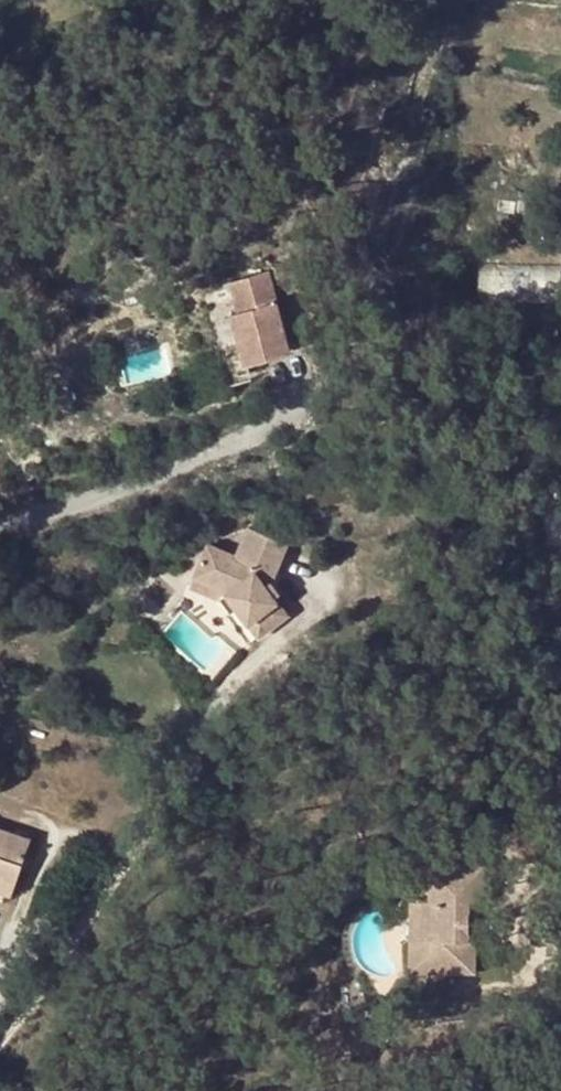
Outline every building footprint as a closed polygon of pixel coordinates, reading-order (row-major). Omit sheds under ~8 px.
[(537,267),(536,298),(560,298),(560,267),(537,267)] [(289,353),(276,302),(232,313),(245,364),(289,353)] [(243,528),(233,552),(244,548),(252,544),(267,537),(243,528)] [(244,548),(233,552),(231,556),(228,554),(220,558),(191,572),(190,575),(192,576),(204,580),(228,591),(236,601),(234,604),(235,606),(244,617),(257,634),(275,620),(286,612),(274,596),(278,591),(269,579),(260,584),(257,579),(260,569),(269,574),(270,571),(280,543),(267,537),(252,544),(244,548)] [(202,543),(191,572),(220,558),(228,554),(202,543)] [(269,579),(269,574),(260,569),(257,579),(260,584),(269,579)] [(229,612),(235,606),(234,604),(236,601),(228,591),(204,580),(192,576),(190,575),(188,581),(186,586),(204,594),(221,601),(229,612)] [(16,883),(31,837),(0,826),(0,877),(16,883)] [(466,931),(467,915),(467,902),(481,902),(481,862),(428,862),(427,898),(418,898),(417,940),(427,939),(427,959),(441,960),(474,961),(474,941),(466,940),(466,931)] [(16,883),(0,877),(0,891),(12,895),(16,883)] [(417,940),(418,898),(407,898),(406,972),(474,974),(474,961),(441,960),(427,959),(427,939),(417,940)]
